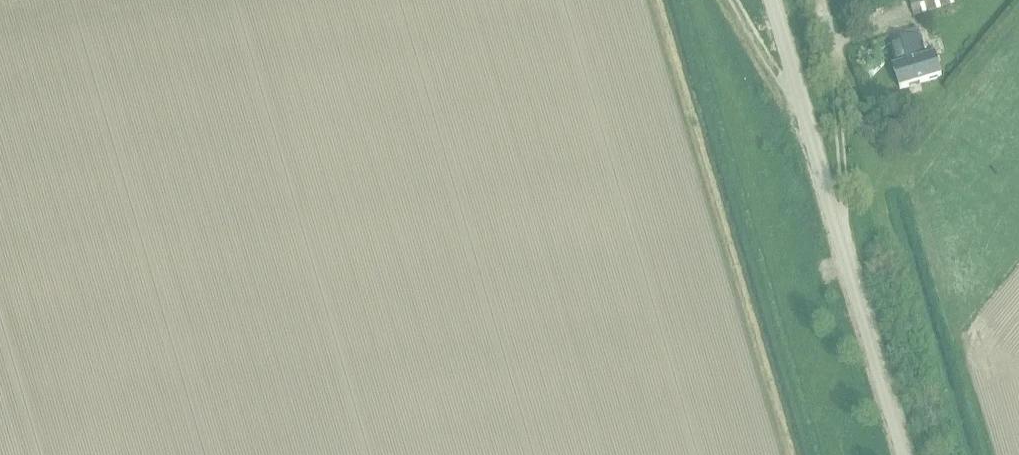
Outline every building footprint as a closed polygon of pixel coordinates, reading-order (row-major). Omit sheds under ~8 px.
[(913,18),(927,13),(930,23),(937,21),(934,11),(958,4),(957,0),(907,0),(913,18)] [(923,50),(922,45),(917,30),(900,35),(902,41),(890,45),(897,67),(893,68),(898,85),(938,72),(931,48),(923,50)]
